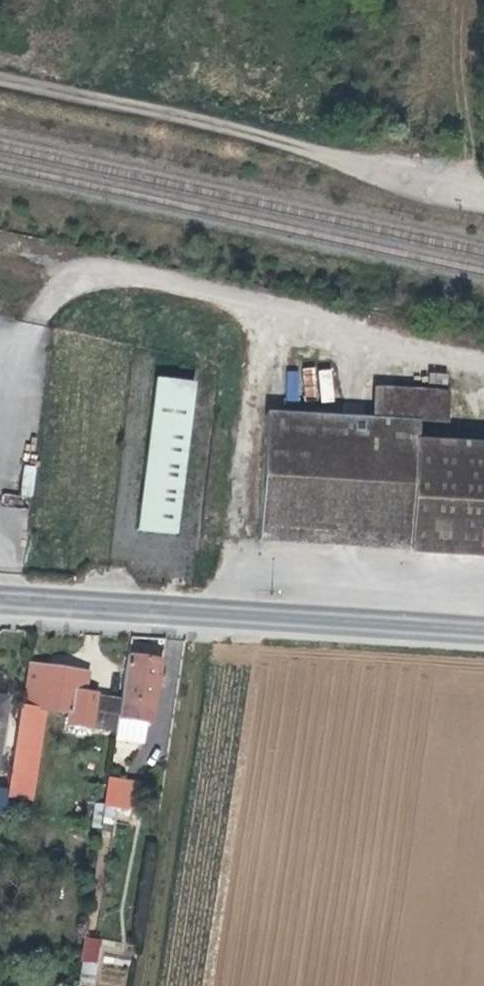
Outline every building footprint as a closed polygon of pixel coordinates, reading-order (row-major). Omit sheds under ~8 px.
[(321,402),(334,400),(330,368),(317,370),(321,402)] [(287,370),(286,399),(298,400),(300,371),(287,370)] [(190,379),(151,374),(134,527),(173,531),(190,379)] [(263,426),(257,539),(483,553),(483,446),(416,442),(416,422),(265,413),(263,426)] [(117,717),(140,719),(149,721),(158,657),(126,653),(120,695),(117,717)] [(16,716),(40,719),(42,706),(67,709),(65,722),(115,729),(117,717),(120,695),(84,690),(85,680),(74,679),(75,668),(30,661),(24,704),(18,704),(16,716)] [(87,669),(75,668),(74,679),(85,680),(87,669)] [(4,795),(26,799),(40,719),(16,716),(4,795)] [(115,729),(138,733),(140,719),(117,717),(115,729)] [(137,743),(138,733),(115,729),(113,739),(137,743)] [(102,802),(135,807),(138,782),(106,777),(102,802)] [(95,977),(101,939),(85,936),(79,974),(95,977)]
